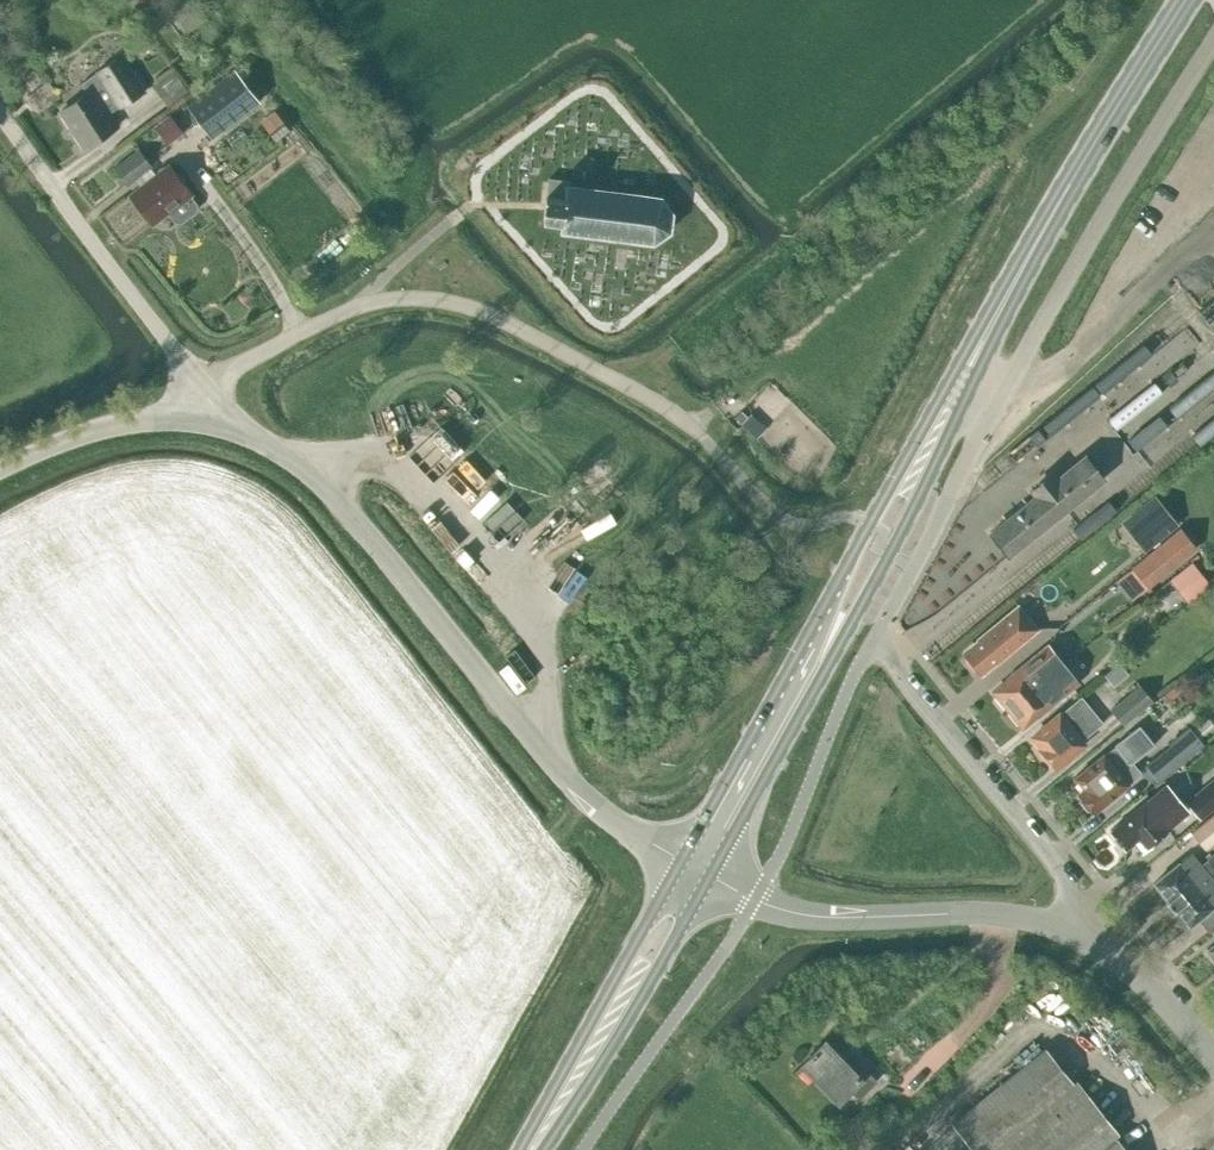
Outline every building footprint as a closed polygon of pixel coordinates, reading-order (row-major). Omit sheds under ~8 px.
[(185,35),(203,21),(187,0),(169,14),(185,35)] [(118,106),(144,90),(121,54),(96,71),(96,72),(80,82),(88,94),(81,99),(79,97),(58,111),(82,147),(117,124),(108,110),(117,104),(118,106)] [(157,79),(172,98),(192,82),(177,63),(157,79)] [(212,137),(257,102),(232,69),(187,104),(212,137)] [(37,113),(59,97),(47,80),(25,96),(37,113)] [(275,140),(289,129),(273,110),(259,121),(275,140)] [(159,132),(173,121),(168,114),(153,125),(159,132)] [(149,167),(151,165),(138,148),(113,167),(126,184),(134,178),(149,167)] [(179,221),(194,210),(194,204),(188,196),(190,194),(168,164),(154,174),(149,167),(134,178),(139,186),(129,193),(152,223),(167,212),(170,216),(179,221)] [(670,211),(659,197),(566,184),(567,181),(548,179),(546,195),(545,200),(544,200),(542,217),(562,220),(561,230),(653,241),(667,231),(670,211)] [(1176,355),(1200,336),(1189,322),(1165,342),(1176,355)] [(1101,479),(1094,470),(1083,456),(1056,479),(1051,473),(1031,490),(1035,495),(990,531),(1009,554),(1101,479)] [(1177,524),(1154,496),(1136,511),(1145,522),(1129,534),(1143,551),(1177,524)] [(1081,538),(1115,510),(1107,500),(1072,528),(1081,538)] [(1147,588),(1197,548),(1180,526),(1130,566),(1147,588)] [(1191,562),(1171,578),(1189,600),(1209,584),(1191,562)] [(996,663),(1022,642),(1038,629),(1017,603),(1001,616),(1002,618),(976,639),(979,642),(963,655),(977,672),(993,659),(996,663)] [(1040,681),(1063,664),(1047,644),(1004,679),(1006,681),(993,692),(1007,708),(1040,681)] [(1040,681),(1007,708),(1021,725),(1034,714),(1036,717),(1078,682),(1063,664),(1040,681)] [(1123,725),(1152,700),(1138,684),(1109,708),(1123,725)] [(1055,766),(1082,744),(1080,741),(1103,723),(1081,696),(1032,736),(1041,748),(1040,749),(1055,766)] [(1132,762),(1154,744),(1138,724),(1113,744),(1114,745),(1103,754),(1102,753),(1073,777),(1082,788),(1078,792),(1081,795),(1079,800),(1078,800),(1085,809),(1086,808),(1091,808),(1094,811),(1141,772),(1132,762)] [(1158,781),(1204,744),(1188,725),(1167,742),(1168,744),(1144,764),(1158,781)] [(1213,807),(1213,776),(1184,800),(1199,819),(1213,807)] [(1186,808),(1165,783),(1142,803),(1142,802),(1109,830),(1124,848),(1132,842),(1140,851),(1165,830),(1164,829),(1178,818),(1177,816),(1186,808)] [(1204,849),(1213,841),(1213,812),(1190,831),(1204,849)] [(1166,900),(1165,901),(1173,910),(1174,909),(1188,926),(1213,906),(1212,906),(1213,904),(1213,883),(1210,878),(1213,874),(1213,853),(1206,859),(1206,860),(1200,865),(1190,853),(1177,863),(1177,862),(1152,883),(1166,900)] [(845,1065),(824,1043),(815,1052),(814,1051),(809,1055),(810,1056),(802,1064),(837,1099),(849,1087),(858,1096),(857,1096),(858,1097),(875,1081),(852,1058),(845,1065)] [(1044,1048),(950,1123),(972,1149),(1126,1149),(1114,1135),(1117,1132),(1076,1080),(1073,1083),(1044,1048)]
